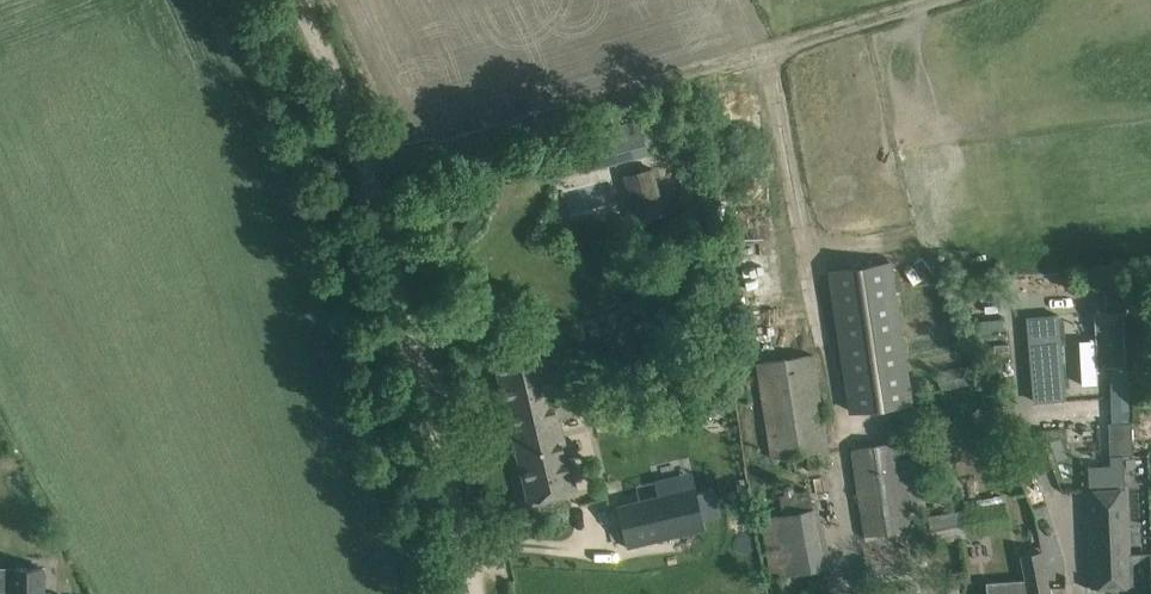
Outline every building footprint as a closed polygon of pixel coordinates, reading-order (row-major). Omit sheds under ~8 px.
[(664,215),(652,166),(622,175),(634,223),(664,215)] [(567,212),(614,206),(611,180),(564,186),(567,212)] [(913,403),(891,260),(826,270),(848,412),(913,403)] [(1121,280),(1104,281),(1106,311),(1122,310),(1121,280)] [(1122,310),(1106,311),(1094,311),(1096,366),(1124,365),(1122,310)] [(1058,313),(1027,315),(1035,401),(1066,398),(1058,313)] [(515,344),(492,350),(510,424),(558,413),(558,416),(574,412),(571,396),(555,400),(540,338),(515,344)] [(830,466),(812,354),(756,362),(771,457),(807,451),(810,469),(830,466)] [(586,429),(599,426),(596,412),(583,415),(586,429)] [(558,416),(558,413),(510,424),(528,501),(576,489),(558,416)] [(1131,421),(1108,422),(1108,439),(1109,455),(1123,455),(1132,454),(1132,443),(1132,438),(1131,421)] [(896,441),(852,448),(865,534),(909,527),(907,511),(926,508),(917,454),(898,457),(896,441)] [(1109,464),(1087,465),(1088,485),(1089,490),(1092,562),(1093,586),(1129,585),(1127,553),(1124,489),(1123,455),(1109,455),(1109,464)] [(695,486),(617,504),(627,546),(705,528),(695,486)] [(965,508),(927,515),(933,543),(1007,530),(1003,502),(997,503),(978,506),(977,499),(964,501),(965,508)] [(831,565),(820,506),(767,516),(779,575),(831,565)] [(1030,552),(1022,553),(1027,579),(1029,592),(1050,588),(1043,549),(1030,552)] [(1127,553),(1129,585),(1150,583),(1150,552),(1127,553)] [(50,593),(42,593),(42,567),(11,567),(11,593),(0,593),(50,593)] [(958,581),(946,583),(947,593),(960,593),(958,581)]
